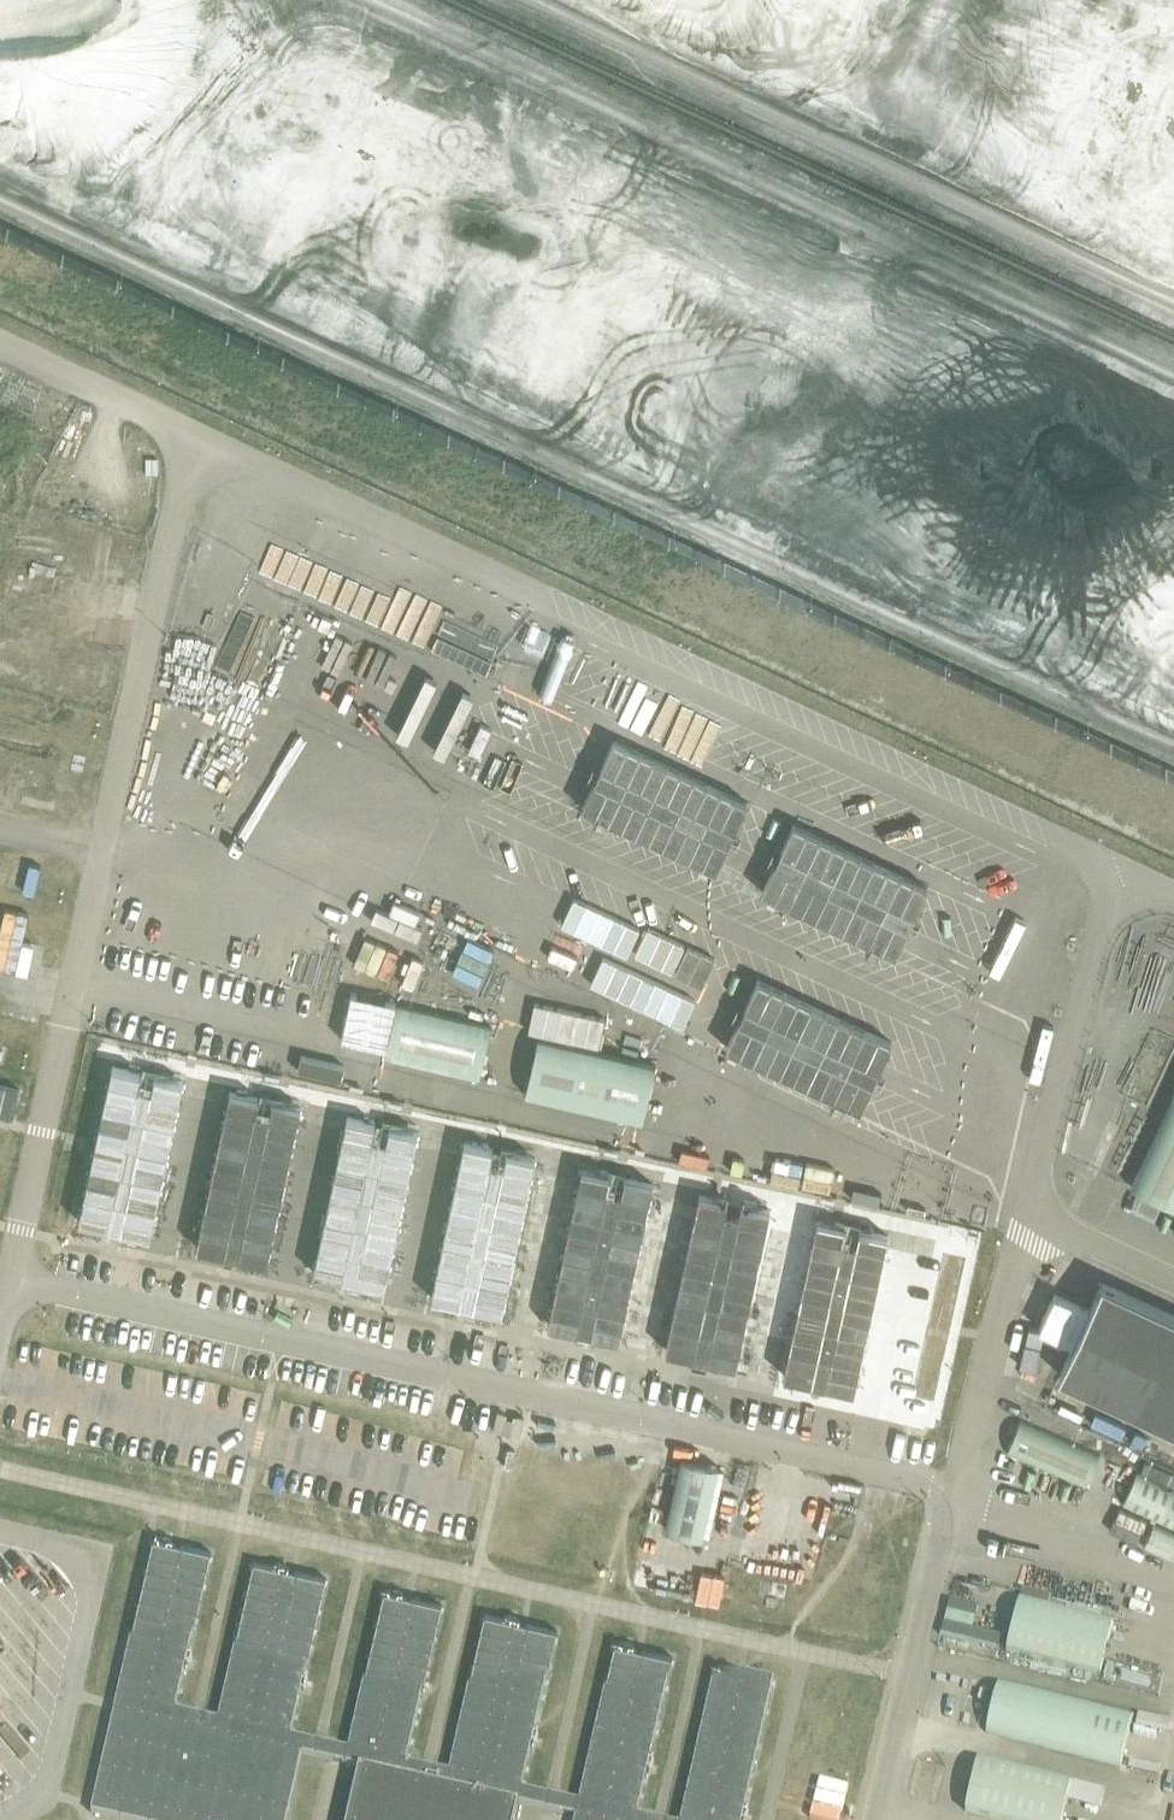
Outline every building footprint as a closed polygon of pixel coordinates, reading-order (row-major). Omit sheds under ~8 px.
[(476,837),(498,784),(330,714),(308,767),(476,837)] [(479,1079),(491,1026),(397,1003),(384,1057),(479,1079)] [(643,1122),(657,1064),(539,1037),(525,1094),(643,1122)] [(304,1052),(300,1068),(344,1078),(348,1062),(304,1052)] [(246,1257),(274,1114),(103,1081),(75,1224),(246,1257)] [(1133,1188),(1173,1208),(1173,1098),(1133,1188)] [(512,1321),(683,1353),(695,1285),(753,1296),(756,1281),(701,1271),(712,1210),(541,1178),(531,1231),(505,1226),(506,1220),(464,1213),(476,1144),(333,1118),(321,1186),(263,1175),(260,1189),(315,1199),(302,1274),(445,1301),(457,1234),(526,1246),(512,1321)] [(739,1370),(911,1404),(939,1261),(767,1227),(739,1370)] [(1102,1284),(1060,1377),(1173,1431),(1173,1317),(1102,1284)] [(1035,1367),(1043,1332),(1028,1328),(1020,1363),(1035,1367)] [(1022,1417),(1007,1450),(1085,1486),(1100,1452),(1022,1417)] [(703,1537),(718,1467),(680,1459),(665,1528),(703,1537)] [(1124,1504),(1173,1527),(1173,1486),(1139,1470),(1124,1504)] [(1145,1545),(1173,1559),(1173,1531),(1156,1523),(1145,1545)] [(673,1657),(614,1644),(578,1801),(521,1788),(558,1630),(484,1615),(448,1771),(408,1762),(442,1604),(382,1589),(348,1749),(291,1736),(327,1578),(252,1562),(218,1719),(176,1710),(211,1551),(153,1539),(91,1813),(124,1819),(288,1819),(302,1756),(359,1768),(347,1819),(515,1819),(519,1805),(576,1818),(575,1819),(664,1819),(638,1814),(673,1657)] [(638,1586),(694,1598),(698,1579),(707,1580),(703,1601),(719,1604),(725,1574),(644,1558),(638,1586)] [(1019,1601),(1006,1655),(1103,1678),(1116,1624),(1019,1601)] [(1003,1636),(973,1627),(978,1610),(951,1603),(942,1633),(971,1641),(969,1650),(996,1658),(1003,1636)] [(773,1680),(714,1667),(680,1819),(741,1819),(773,1680)] [(1134,1716),(1000,1682),(986,1734),(1121,1768),(1134,1716)] [(979,1761),(966,1815),(988,1819),(1066,1819),(1074,1783),(979,1761)] [(1100,1807),(1104,1794),(1081,1787),(1077,1799),(1100,1807)]
